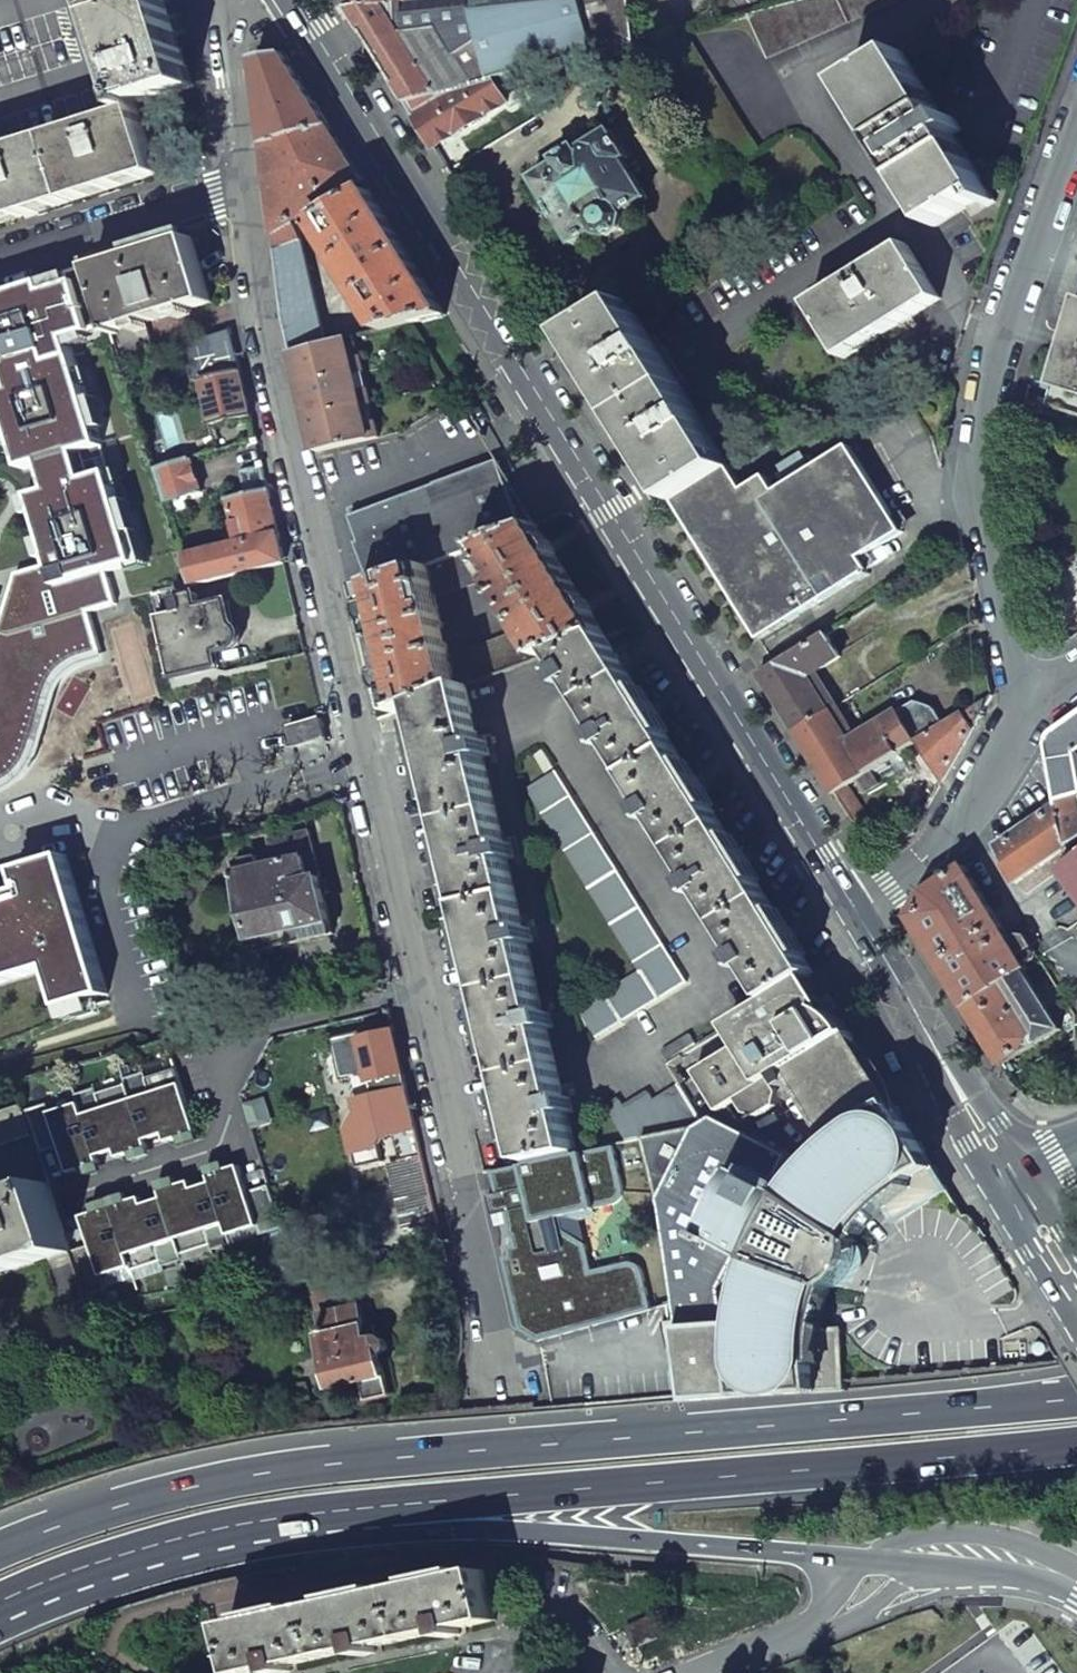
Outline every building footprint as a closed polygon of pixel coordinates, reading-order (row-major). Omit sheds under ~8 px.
[(132,113),(139,110),(138,105),(194,87),(167,0),(97,0),(132,113)] [(349,10),(356,9),(384,6),(411,3),(411,0),(344,0),(349,10)] [(384,6),(403,34),(442,30),(476,88),(491,83),(467,0),(439,0),(411,3),(384,6)] [(491,83),(529,73),(635,46),(630,0),(467,0),(491,83)] [(749,16),(768,59),(901,0),(810,0),(749,16)] [(356,9),(349,10),(409,105),(444,96),(403,34),(384,6),(356,9)] [(442,30),(403,34),(444,96),(476,88),(442,30)] [(904,54),(849,87),(935,228),(981,200),(987,207),(995,203),(955,137),(963,132),(954,119),(946,123),(904,54)] [(329,126),(285,55),(256,59),(265,133),(266,144),(329,126)] [(409,105),(434,147),(508,102),(502,92),(531,76),(529,73),(491,83),(476,88),(444,96),(409,105)] [(33,215),(161,174),(151,143),(141,110),(139,110),(132,113),(0,155),(0,225),(33,215)] [(329,126),(266,144),(272,197),(278,249),(304,242),(305,242),(297,223),(364,182),(346,152),(329,126)] [(559,164),(534,180),(574,245),(596,232),(598,236),(609,239),(623,230),(626,219),(624,215),(649,199),(624,162),(629,159),(611,131),(579,151),(576,146),(556,159),(559,164)] [(370,191),(316,225),(381,331),(446,315),(408,253),(370,191)] [(112,330),(113,333),(145,323),(211,303),(192,239),(143,254),(93,269),(112,330)] [(304,242),(278,249),(286,314),(288,328),(294,353),(326,344),(304,242)] [(906,246),(810,306),(844,359),(940,299),(906,246)] [(9,366),(16,389),(0,394),(23,471),(36,467),(44,492),(31,496),(51,563),(15,574),(0,626),(0,781),(1,780),(8,776),(12,773),(17,766),(22,760),(25,753),(27,749),(27,747),(49,675),(78,665),(76,660),(102,653),(94,611),(114,594),(108,574),(139,565),(72,342),(112,330),(93,269),(43,285),(0,299),(0,368),(9,366)] [(628,302),(572,337),(604,388),(589,398),(628,461),(643,451),(674,502),(731,468),(628,302)] [(1068,336),(1060,361),(1053,385),(1076,393),(1076,306),(1068,336)] [(113,333),(124,365),(155,356),(145,323),(113,333)] [(326,344),(294,353),(302,387),(363,373),(354,337),(326,344)] [(604,388),(572,337),(557,346),(589,398),(604,388)] [(201,380),(212,426),(252,417),(241,371),(201,380)] [(309,420),(371,406),(363,373),(302,387),(309,420)] [(1053,385),(1047,407),(1076,415),(1076,393),(1053,385)] [(317,452),(379,438),(371,406),(309,420),(310,424),(317,452)] [(152,455),(157,470),(191,459),(219,451),(214,435),(152,455)] [(731,468),(674,502),(759,641),(869,573),(861,560),(904,533),(850,447),(777,493),(768,477),(744,491),(731,468)] [(628,461),(659,512),(674,502),(643,451),(628,461)] [(157,470),(169,504),(187,498),(202,493),(191,459),(157,470)] [(498,463),(350,521),(359,545),(356,546),(372,588),(427,565),(475,549),(524,530),(498,463)] [(185,558),(194,585),(286,564),(263,468),(237,475),(246,495),(229,499),(238,548),(185,558)] [(169,504),(172,516),(190,509),(187,498),(169,504)] [(493,577),(525,629),(543,658),(556,653),(604,633),(587,606),(569,578),(553,552),(537,525),(524,530),(475,549),(493,577)] [(475,549),(427,565),(435,598),(493,577),(475,549)] [(366,590),(380,651),(394,714),(418,705),(456,690),(449,659),(435,598),(427,565),(372,588),(366,590)] [(154,595),(159,618),(178,613),(175,599),(176,599),(174,590),(154,595)] [(159,618),(174,679),(217,669),(219,669),(217,654),(234,650),(239,646),(242,641),(242,634),(240,631),(238,629),(234,626),(229,602),(200,609),(197,593),(176,599),(175,599),(178,613),(159,618)] [(525,629),(449,659),(456,690),(467,686),(543,658),(525,629)] [(604,633),(556,653),(564,667),(559,670),(569,688),(575,685),(587,703),(630,675),(617,655),(604,633)] [(770,670),(761,676),(796,733),(837,708),(816,674),(842,658),(827,636),(770,670)] [(0,795),(17,787),(24,780),(34,768),(64,684),(78,671),(104,662),(102,653),(76,660),(78,665),(49,675),(27,747),(27,749),(25,753),(22,760),(17,766),(12,773),(8,776),(1,780),(0,781),(0,795)] [(630,675),(587,703),(606,734),(599,737),(611,755),(617,752),(632,777),(676,750),(653,713),(630,675)] [(456,690),(418,705),(445,822),(497,811),(484,758),(491,757),(486,736),(479,738),(467,686),(456,690)] [(944,726),(919,742),(944,782),(974,730),(993,695),(944,726)] [(915,702),(901,711),(919,742),(944,726),(931,707),(915,702)] [(837,708),(796,733),(815,764),(834,794),(846,786),(919,742),(901,711),(858,737),(839,706),(837,708)] [(1054,733),(1049,739),(1048,748),(1050,761),(1075,757),(1076,756),(1076,717),(1054,733)] [(289,731),(294,748),(314,742),(326,737),(322,721),(289,731)] [(676,750),(632,777),(652,808),(645,811),(657,829),(662,826),(678,851),(722,824),(699,787),(676,750)] [(1067,848),(1076,841),(1076,756),(1075,757),(1050,761),(1054,784),(1058,806),(1067,848)] [(556,772),(529,788),(642,972),(579,1011),(597,1039),(687,983),(556,772)] [(846,786),(834,794),(856,830),(868,822),(846,786)] [(1058,806),(997,846),(1015,883),(1067,848),(1058,806)] [(497,811),(445,822),(465,907),(516,895),(508,860),(514,859),(509,838),(503,840),(497,811)] [(722,824),(678,851),(697,882),(691,886),(702,904),(708,900),(724,926),(767,898),(744,861),(722,824)] [(247,941),(251,954),(334,935),(310,832),(269,841),(275,866),(261,869),(259,859),(235,863),(253,939),(247,941)] [(1067,848),(1074,856),(1074,857),(1076,855),(1076,841),(1067,848)] [(1058,868),(1076,894),(1076,855),(1074,857),(1074,856),(1058,868)] [(50,970),(62,1010),(92,1001),(108,995),(66,856),(17,871),(23,892),(0,898),(0,985),(50,970)] [(1007,937),(964,868),(926,893),(910,919),(925,944),(964,1009),(1024,972),(1027,969),(1024,966),(1034,961),(1036,953),(1034,949),(1026,937),(1019,937),(1016,932),(1007,937)] [(516,895),(465,907),(485,992),(536,980),(527,945),(534,944),(529,923),(522,924),(516,895)] [(767,898),(724,926),(742,956),(737,959),(748,978),(754,974),(771,1002),(809,978),(814,975),(791,936),(767,898)] [(1076,946),(1076,945),(1076,922),(1066,931),(1076,946)] [(1024,972),(964,1009),(970,1018),(1001,1067),(1059,1030),(1024,972)] [(788,1071),(809,1058),(789,1024),(793,1015),(817,1001),(822,1009),(831,1013),(809,978),(771,1002),(729,1027),(741,1046),(697,1073),(720,1113),(729,1107),(772,1081),(788,1071)] [(536,980),(485,992),(505,1076),(556,1065),(547,1030),(554,1028),(549,1008),(542,1009),(536,980)] [(62,1010),(66,1023),(96,1014),(92,1001),(62,1010)] [(809,1058),(850,1033),(847,1029),(835,1016),(831,1013),(822,1009),(817,1001),(793,1015),(789,1024),(809,1058)] [(384,1138),(394,1135),(398,1151),(420,1146),(417,1130),(394,1032),(362,1040),(360,1034),(332,1040),(341,1082),(369,1075),(378,1112),(358,1117),(348,1132),(357,1168),(384,1162),(380,1146),(384,1138)] [(807,1180),(794,1198),(773,1188),(789,1158),(712,1118),(702,1123),(703,1125),(695,1129),(644,1140),(661,1210),(672,1283),(674,1298),(675,1303),(673,1304),(676,1320),(687,1399),(687,1402),(847,1392),(842,1331),(814,1331),(822,1310),(826,1298),(828,1288),(833,1289),(842,1268),(857,1242),(853,1239),(862,1228),(874,1214),(884,1205),(896,1224),(949,1192),(850,1033),(809,1058),(788,1071),(837,1150),(822,1163),(814,1172),(807,1180)] [(690,1036),(662,1053),(669,1064),(697,1047),(690,1036)] [(556,1065),(505,1076),(525,1164),(550,1159),(576,1153),(567,1115),(574,1113),(569,1092),(562,1094),(556,1065)] [(48,1105),(26,1111),(34,1137),(40,1155),(61,1149),(69,1175),(100,1166),(92,1139),(110,1133),(118,1159),(149,1150),(141,1123),(159,1118),(167,1144),(198,1135),(178,1071),(148,1080),(147,1075),(126,1081),(128,1087),(99,1095),(97,1090),(77,1096),(80,1105),(51,1114),(48,1105)] [(782,1098),(772,1081),(729,1107),(739,1124),(782,1098)] [(619,1101),(605,1109),(624,1144),(644,1140),(695,1129),(703,1125),(702,1123),(680,1086),(654,1103),(649,1093),(624,1108),(619,1101)] [(34,1137),(26,1111),(24,1106),(0,1114),(0,1148),(34,1137)] [(390,1165),(405,1230),(437,1223),(420,1146),(398,1151),(400,1162),(390,1165)] [(525,1164),(493,1171),(498,1196),(489,1198),(493,1216),(507,1214),(510,1226),(510,1239),(510,1258),(503,1260),(519,1332),(538,1341),(589,1326),(652,1310),(644,1274),(643,1271),(641,1268),(639,1266),(637,1265),(636,1264),(633,1264),(630,1263),(628,1264),(593,1271),(588,1244),(566,1230),(563,1216),(615,1205),(618,1204),(620,1203),(621,1202),(623,1200),(624,1197),(625,1195),(625,1192),(625,1189),(616,1146),(576,1153),(550,1159),(525,1164)] [(229,1237),(258,1228),(260,1236),(283,1229),(270,1187),(248,1194),(240,1168),(209,1177),(218,1204),(199,1210),(191,1183),(160,1193),(169,1220),(149,1226),(141,1199),(81,1218),(90,1247),(69,1253),(84,1299),(106,1292),(101,1278),(129,1269),(131,1273),(160,1263),(162,1269),(184,1262),(182,1256),(210,1247),(212,1253),(232,1246),(229,1237)] [(69,1253),(49,1186),(27,1193),(26,1187),(18,1191),(9,1192),(11,1198),(0,1202),(0,1276),(69,1253)] [(320,1337),(332,1391),(362,1384),(366,1402),(390,1397),(381,1354),(384,1354),(387,1351),(387,1350),(387,1345),(386,1342),(381,1339),(377,1339),(368,1341),(360,1307),(320,1316),(323,1329),(322,1330),(323,1336),(320,1337)] [(228,1627),(237,1672),(256,1672),(275,1669),(275,1672),(290,1672),(297,1672),(295,1665),(360,1651),(362,1658),(382,1653),(380,1646),(445,1632),(447,1639),(467,1635),(466,1628),(496,1622),(486,1571),(228,1627)] [(658,1639),(650,1619),(627,1629),(636,1649),(658,1639)]
